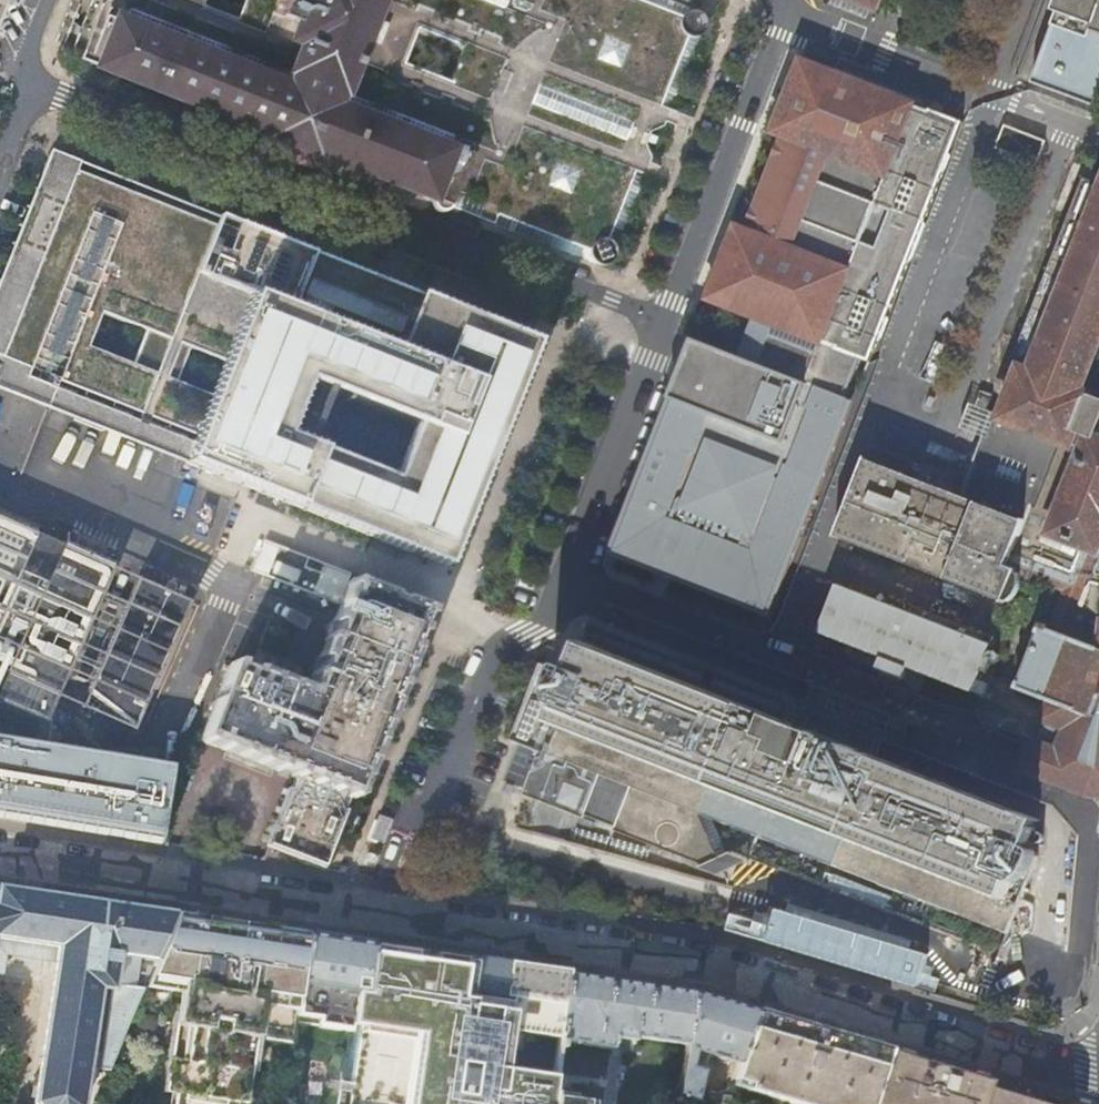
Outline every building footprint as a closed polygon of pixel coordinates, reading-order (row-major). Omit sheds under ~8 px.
[(273,136),(272,137),(318,155),(318,154),(432,199),(600,265),(602,265),(604,266),(607,265),(610,264),(613,262),(615,260),(616,257),(617,255),(617,251),(616,248),(648,169),(652,157),(646,144),(651,131),(664,126),(668,116),(700,37),(704,34),(706,30),(707,27),(707,24),(706,20),(704,17),(703,15),(701,14),(698,12),(667,0),(290,0),(284,16),(301,23),(294,40),(305,44),(294,70),(296,72),(296,74),(294,77),(288,74),(284,85),(118,19),(118,21),(107,16),(109,9),(100,5),(79,58),(100,66),(99,67),(273,136)] [(873,10),(877,0),(849,0),(873,10)] [(1031,82),(1093,105),(1098,89),(1098,0),(1052,0),(1046,15),(1053,17),(1031,82)] [(732,357),(696,344),(609,559),(768,617),(851,406),(845,403),(861,362),(872,367),(964,118),(924,103),(924,105),(908,99),(909,97),(798,55),(769,130),(778,133),(769,158),(751,204),(742,228),(732,224),(704,298),(750,315),(732,357)] [(1044,141),(1003,125),(994,148),(1035,164),(1044,141)] [(476,382),(494,336),(354,281),(358,272),(209,213),(206,222),(75,171),(79,162),(51,151),(42,172),(52,176),(0,307),(0,356),(2,357),(0,362),(0,377),(24,387),(31,368),(197,433),(186,463),(282,501),(410,551),(417,532),(446,543),(505,394),(476,382)] [(209,213),(79,162),(75,171),(206,222),(209,213)] [(999,417),(989,413),(955,495),(858,459),(829,535),(999,600),(1012,567),(1063,588),(1049,627),(1040,623),(1038,627),(1037,626),(1014,689),(1048,701),(1023,771),(1087,795),(1098,797),(1098,395),(1080,387),(1098,340),(1098,185),(1087,180),(1088,178),(1085,177),(1008,366),(1011,367),(1011,365),(1019,369),(999,417)] [(47,752),(52,721),(49,718),(115,570),(113,569),(112,571),(101,566),(99,572),(61,556),(64,548),(0,519),(0,744),(47,752)] [(268,541),(255,574),(333,605),(346,573),(268,541)] [(139,579),(89,693),(136,729),(192,603),(139,579)] [(416,606),(348,580),(305,690),(232,661),(200,741),(294,778),(267,846),(322,866),(325,857),(348,799),(354,801),(361,784),(412,652),(427,615),(428,611),(416,606)] [(976,679),(989,644),(834,585),(816,633),(880,658),(875,671),(902,681),(906,668),(982,697),(987,683),(976,679)] [(711,817),(1008,934),(1039,857),(1028,853),(1041,821),(879,756),(886,739),(904,747),(915,721),(816,681),(806,708),(814,711),(808,727),(583,636),(569,672),(543,661),(513,740),(539,750),(522,793),(582,817),(587,805),(618,818),(613,830),(725,874),(718,857),(698,812),(711,817)] [(93,663),(81,658),(74,673),(86,678),(93,663)] [(0,744),(0,817),(121,837),(160,843),(170,776),(131,770),(99,765),(99,760),(47,752),(0,744)] [(727,853),(711,817),(698,812),(718,857),(727,853)] [(368,841),(383,847),(392,823),(378,818),(368,841)] [(54,962),(32,1103),(81,1103),(88,1056),(98,1057),(96,1069),(106,1070),(128,1020),(174,914),(140,908),(71,898),(16,889),(0,887),(0,954),(54,962)] [(128,1020),(173,1027),(164,1092),(176,1094),(175,1103),(248,1103),(258,1041),(292,1047),(301,979),(308,934),(273,929),(192,916),(174,914),(128,1020)] [(562,1007),(567,974),(538,969),(465,958),(455,957),(437,954),(435,964),(371,954),(372,944),(340,939),(308,934),(301,979),(292,1047),(284,1103),(549,1103),(550,1093),(552,1078),(502,1071),(508,1032),(558,1040),(562,1007)] [(645,985),(567,974),(562,1007),(558,1040),(631,1050),(632,1040),(635,1040),(635,1036),(685,1044),(693,993),(645,985)] [(724,1002),(693,993),(685,1044),(677,1095),(704,1102),(706,1089),(697,1088),(700,1071),(689,1067),(692,1050),(737,1063),(755,1011),(724,1002)] [(737,1063),(731,1080),(748,1085),(746,1089),(795,1103),(869,1103),(886,1050),(801,1025),(755,1011),(737,1063)] [(1053,1100),(995,1083),(886,1050),(869,1103),(1052,1103),(1053,1100)] [(549,1103),(592,1103),(592,1099),(550,1093),(549,1103)] [(677,1095),(677,1096),(675,1103),(704,1103),(704,1102),(677,1095)]
